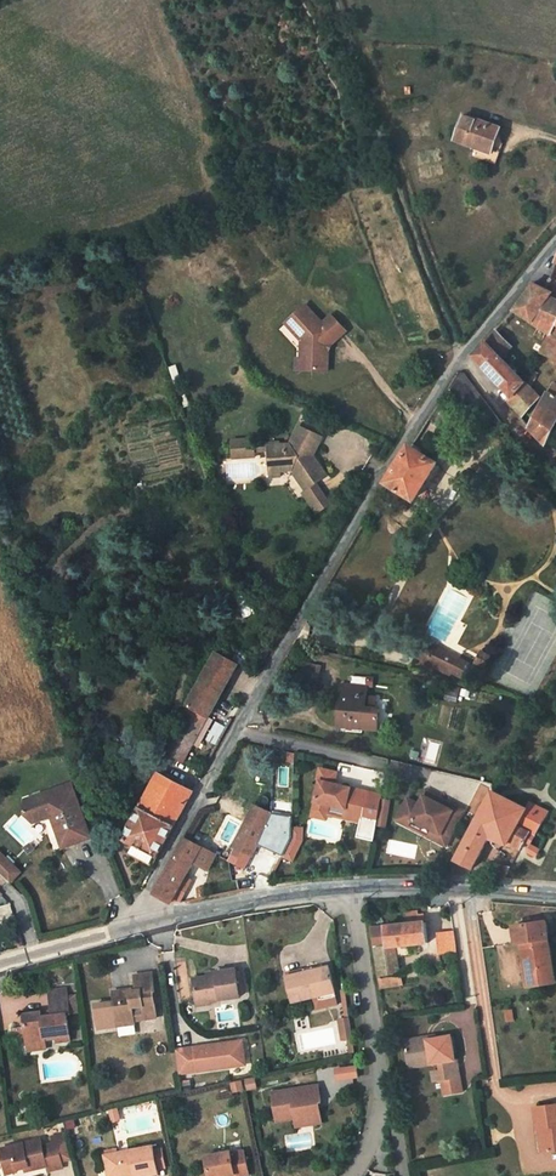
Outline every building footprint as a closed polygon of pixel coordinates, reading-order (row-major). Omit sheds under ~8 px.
[(451,151),(485,163),(494,138),(460,125),(451,151)] [(551,294),(544,291),(533,286),(511,311),(534,323),(554,332),(543,353),(555,360),(555,299),(549,296),(551,294)] [(307,335),(290,317),(270,336),(287,353),(291,358),(290,383),(313,383),(314,364),(310,360),(312,355),(317,356),(331,342),(316,326),(307,335)] [(502,402),(515,419),(534,403),(499,357),(509,346),(493,332),(471,357),(505,399),(502,402)] [(291,358),(287,353),(286,371),(281,371),(281,382),(290,383),(291,358)] [(462,407),(480,396),(467,374),(448,385),(462,407)] [(545,444),(555,423),(555,395),(550,403),(544,400),(525,432),(526,432),(545,444)] [(280,481),(292,498),(302,491),(313,484),(301,466),(310,447),(287,436),(278,455),(257,456),(257,462),(258,482),(280,481)] [(243,448),(221,450),(222,469),(244,467),(243,462),(257,462),(257,456),(256,453),(243,454),(243,448)] [(410,451),(389,486),(399,492),(413,500),(415,501),(435,467),(410,451)] [(292,498),(289,500),(300,516),(313,507),(302,491),(292,498)] [(413,500),(399,492),(392,504),(406,513),(413,500)] [(313,507),(300,516),(303,521),(317,512),(313,507)] [(237,602),(231,587),(222,591),(227,606),(237,602)] [(233,662),(211,650),(174,721),(178,723),(165,750),(182,760),(233,662)] [(452,661),(453,656),(429,654),(429,657),(420,655),(418,671),(454,675),(455,662),(452,661)] [(462,669),(453,656),(452,661),(455,662),(454,675),(460,687),(462,669)] [(309,679),(313,663),(294,659),(290,674),(309,679)] [(361,693),(362,675),(347,673),(346,682),(335,681),(331,723),(354,725),(370,726),(372,705),(368,705),(369,694),(361,693)] [(151,867),(191,790),(180,785),(168,778),(170,773),(159,767),(156,772),(122,840),(134,846),(129,855),(151,867)] [(340,771),(323,767),(321,780),(323,780),(316,810),(330,813),(333,804),(349,807),(348,810),(365,814),(371,791),(343,784),(340,786),(337,785),(337,783),(340,771)] [(52,838),(53,841),(70,835),(73,843),(92,836),(73,782),(23,800),(16,813),(24,821),(43,815),(44,818),(49,822),(52,832),(52,838)] [(428,791),(425,795),(434,800),(436,795),(428,791)] [(551,811),(535,804),(531,802),(527,809),(492,792),(473,829),(456,863),(476,873),(491,843),(522,856),(526,849),(531,851),(532,851),(551,811)] [(465,811),(436,795),(434,800),(425,795),(421,804),(409,797),(397,819),(409,825),(413,819),(450,839),(465,811)] [(260,806),(251,825),(256,827),(260,828),(270,832),(278,815),(260,806)] [(316,810),(315,815),(329,818),(330,813),(316,810)] [(348,810),(346,817),(363,821),(365,814),(348,810)] [(450,839),(413,819),(409,825),(446,846),(450,839)] [(258,858),(270,832),(260,828),(256,827),(251,825),(239,850),(258,858)] [(300,831),(296,831),(296,841),(287,861),(297,866),(305,845),(301,841),(300,831)] [(56,849),(73,843),(70,835),(53,841),(56,849)] [(215,854),(183,839),(159,896),(176,903),(187,877),(193,864),(209,871),(215,854)] [(532,851),(531,851),(527,859),(540,865),(543,857),(532,851)] [(0,855),(0,875),(11,887),(21,876),(0,855)] [(187,877),(176,903),(177,903),(184,902),(194,880),(187,877)] [(406,924),(371,929),(381,989),(401,986),(396,948),(430,943),(426,922),(419,923),(418,912),(405,913),(406,924)] [(455,951),(452,930),(436,932),(439,954),(455,951)] [(535,954),(537,966),(541,992),(531,993),(532,998),(542,996),(555,994),(555,933),(528,937),(531,954),(535,954)] [(541,992),(537,966),(527,968),(531,993),(541,992)] [(233,968),(225,969),(226,975),(216,976),(216,980),(193,984),(196,1005),(209,1003),(209,1006),(239,1002),(235,974),(234,974),(233,968)] [(332,992),(327,971),(285,981),(291,1007),(317,1001),(317,996),(332,992)] [(129,993),(118,994),(119,1004),(113,1005),(115,1026),(133,1025),(132,1011),(141,1010),(143,1024),(155,1023),(152,997),(154,996),(152,977),(133,979),(135,994),(129,995),(129,993)] [(42,1013),(24,1015),(23,1015),(25,1028),(26,1033),(27,1044),(45,1042),(45,1039),(58,1038),(58,1043),(59,1043),(70,1042),(67,1017),(70,1016),(69,1012),(78,1012),(77,993),(68,994),(68,993),(67,993),(67,991),(68,991),(67,986),(49,988),(51,1012),(52,1013),(42,1014),(42,1013)] [(334,1000),(332,992),(317,996),(317,1001),(319,1004),(334,1000)] [(504,1011),(506,1022),(514,1021),(512,1009),(504,1011)] [(345,1019),(339,1020),(341,1036),(350,1033),(348,1018),(345,1019)] [(461,1041),(446,1042),(438,1043),(437,1039),(414,1041),(417,1061),(438,1060),(440,1065),(446,1065),(447,1073),(448,1083),(468,1081),(466,1063),(464,1063),(461,1041)] [(240,1041),(234,1042),(238,1066),(243,1066),(240,1041)] [(45,1050),(45,1042),(27,1044),(28,1052),(45,1050)] [(213,1046),(173,1052),(176,1076),(238,1066),(234,1042),(216,1045),(217,1047),(213,1048),(213,1046)] [(357,1077),(355,1066),(334,1070),(337,1081),(357,1077)] [(442,1084),(448,1083),(447,1073),(440,1074),(442,1084)] [(468,1081),(448,1083),(451,1100),(469,1098),(468,1081)] [(186,1082),(179,1083),(180,1092),(187,1091),(186,1082)] [(318,1085),(304,1088),(305,1097),(320,1095),(318,1085)] [(304,1088),(273,1093),(277,1121),(296,1118),(307,1117),(307,1121),(317,1119),(315,1103),(319,1102),(321,1102),(320,1095),(305,1097),(304,1088)] [(307,1117),(296,1118),(298,1126),(322,1123),(319,1102),(315,1103),(317,1119),(307,1121),(307,1117)] [(549,1155),(555,1154),(555,1109),(539,1111),(542,1132),(546,1132),(549,1155)] [(113,1110),(107,1111),(109,1123),(116,1122),(113,1110)] [(49,1139),(50,1145),(54,1144),(59,1163),(69,1160),(63,1135),(49,1139)] [(0,1150),(0,1162),(2,1171),(13,1169),(13,1171),(22,1168),(25,1168),(26,1172),(44,1168),(40,1148),(38,1141),(0,1150)] [(50,1145),(44,1146),(50,1172),(61,1169),(59,1163),(54,1144),(50,1145)] [(44,1146),(40,1148),(44,1168),(46,1173),(50,1172),(44,1146)] [(103,1157),(106,1172),(112,1170),(113,1175),(126,1175),(131,1175),(132,1175),(148,1175),(156,1174),(155,1169),(151,1153),(150,1147),(115,1154),(104,1156),(103,1157)] [(161,1151),(151,1153),(155,1169),(164,1167),(161,1151)] [(205,1157),(208,1175),(230,1175),(235,1175),(248,1175),(249,1175),(245,1152),(231,1154),(231,1152),(205,1157)]
